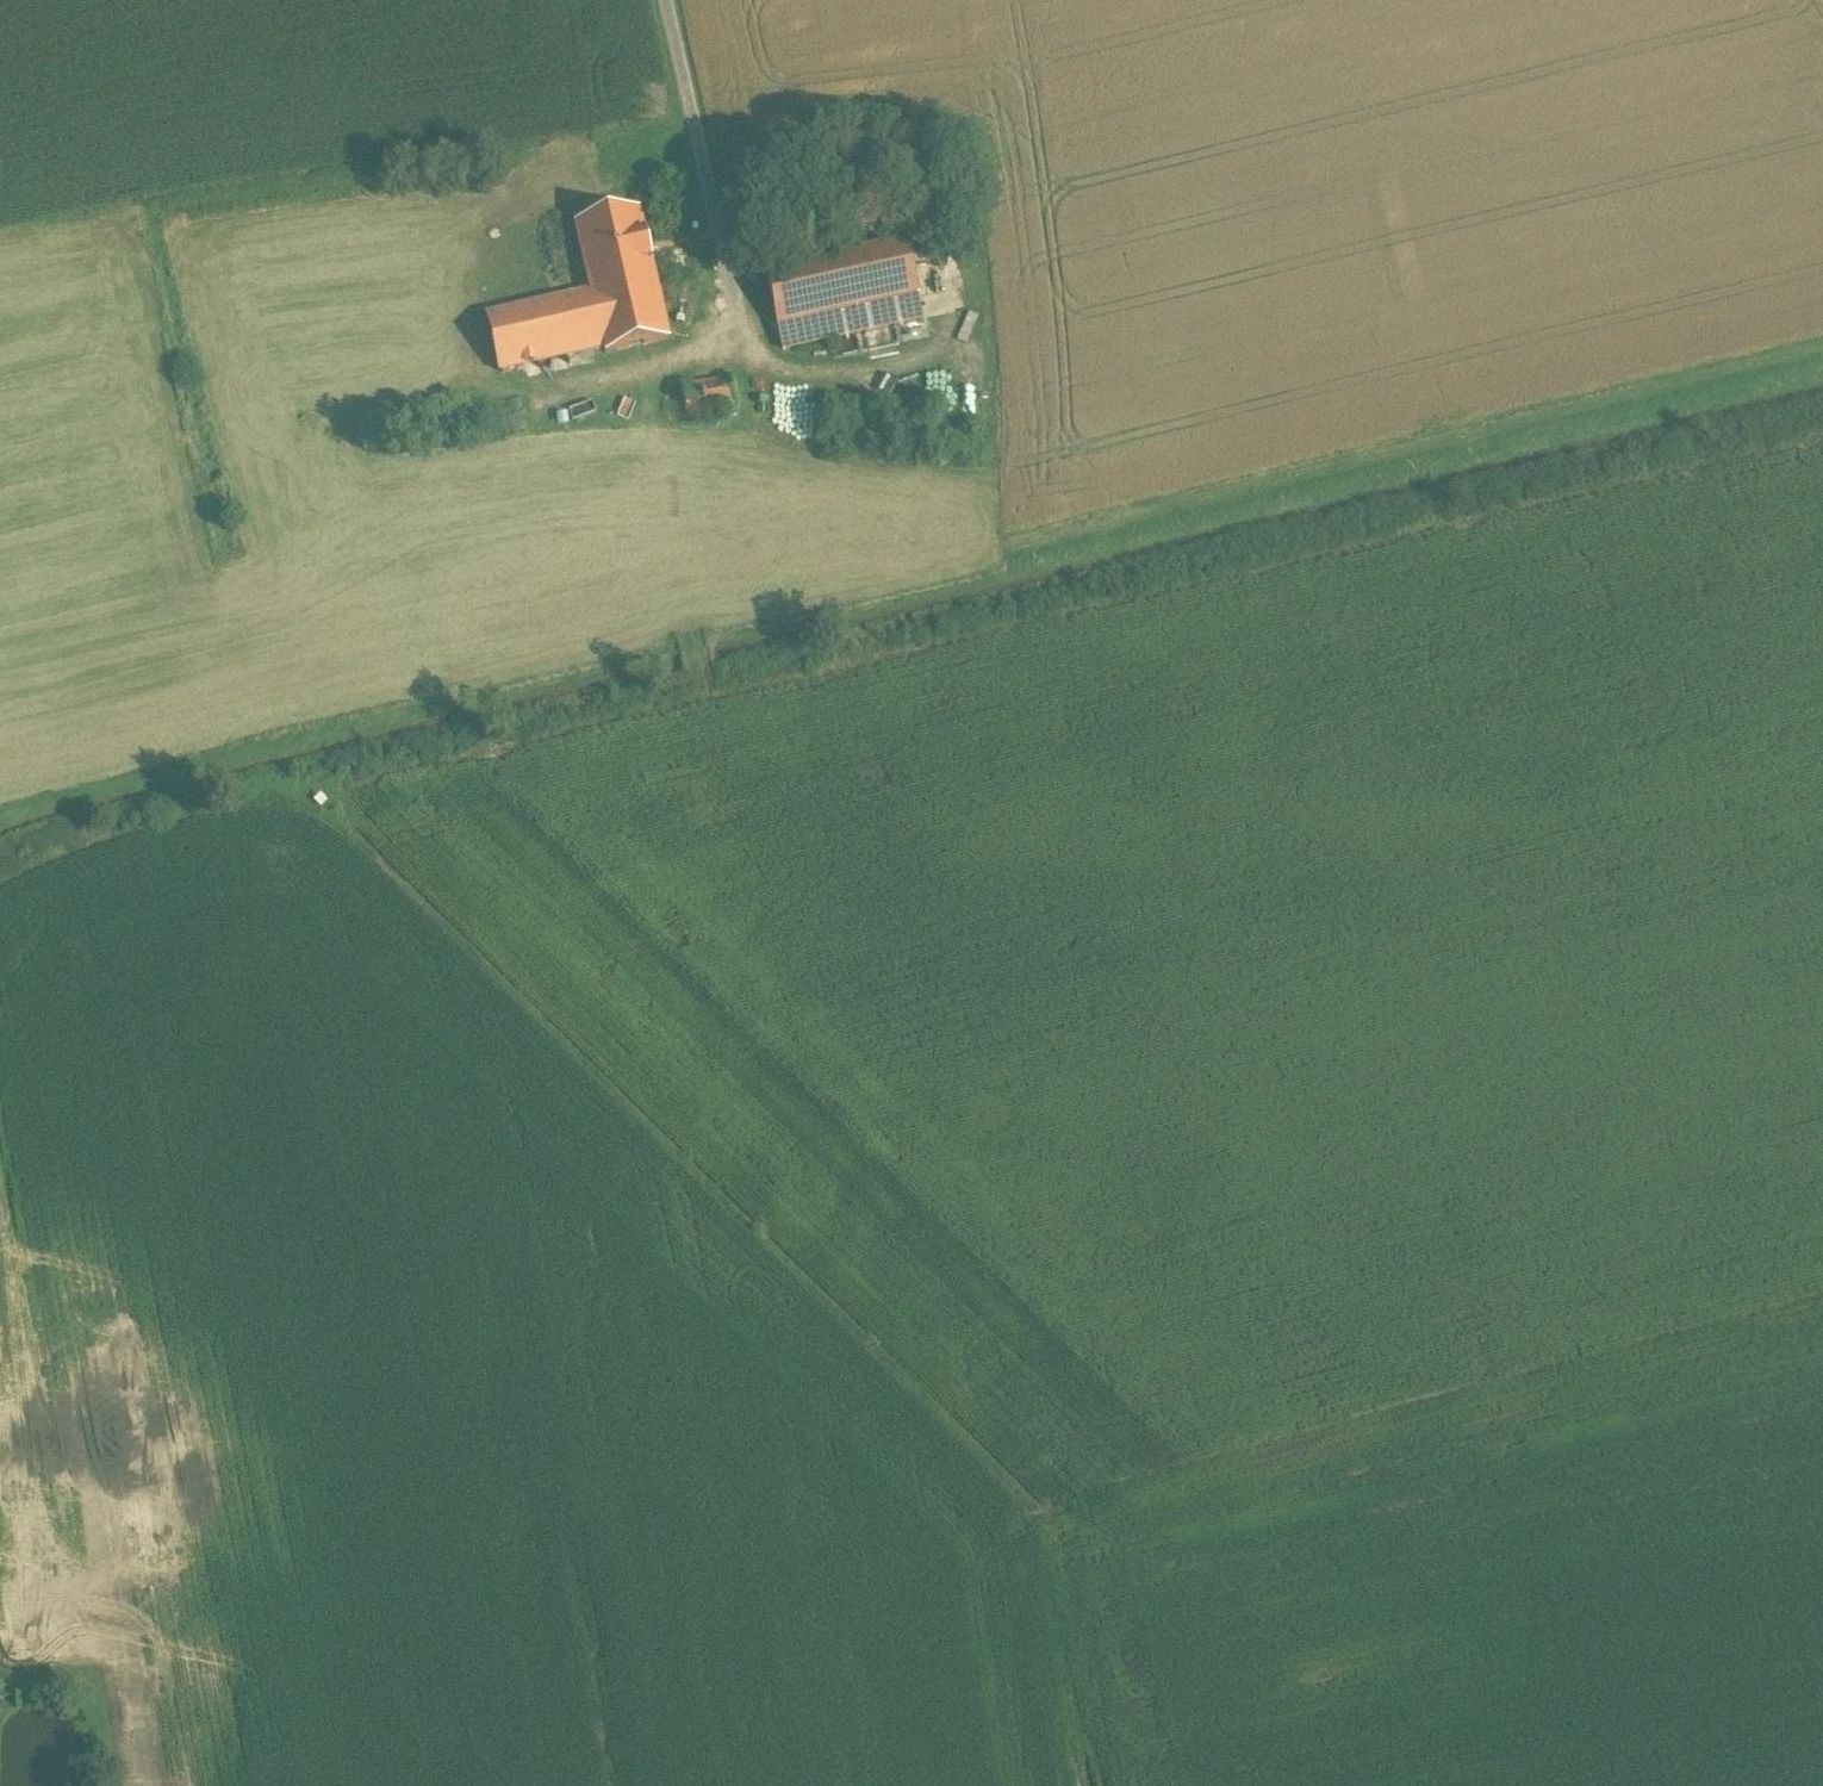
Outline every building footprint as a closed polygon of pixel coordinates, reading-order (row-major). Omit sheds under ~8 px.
[(639,210),(576,224),(592,291),(639,281),(641,291),(657,287),(651,263),(653,263),(647,234),(645,234),(639,210)] [(906,240),(766,271),(784,349),(924,318),(906,240)] [(565,297),(489,314),(502,373),(539,364),(605,349),(606,354),(669,340),(657,287),(641,291),(639,281),(592,291),(565,297)] [(732,380),(684,391),(689,419),(737,407),(732,380)] [(334,802),(325,811),(334,821),(344,811),(334,802)]
